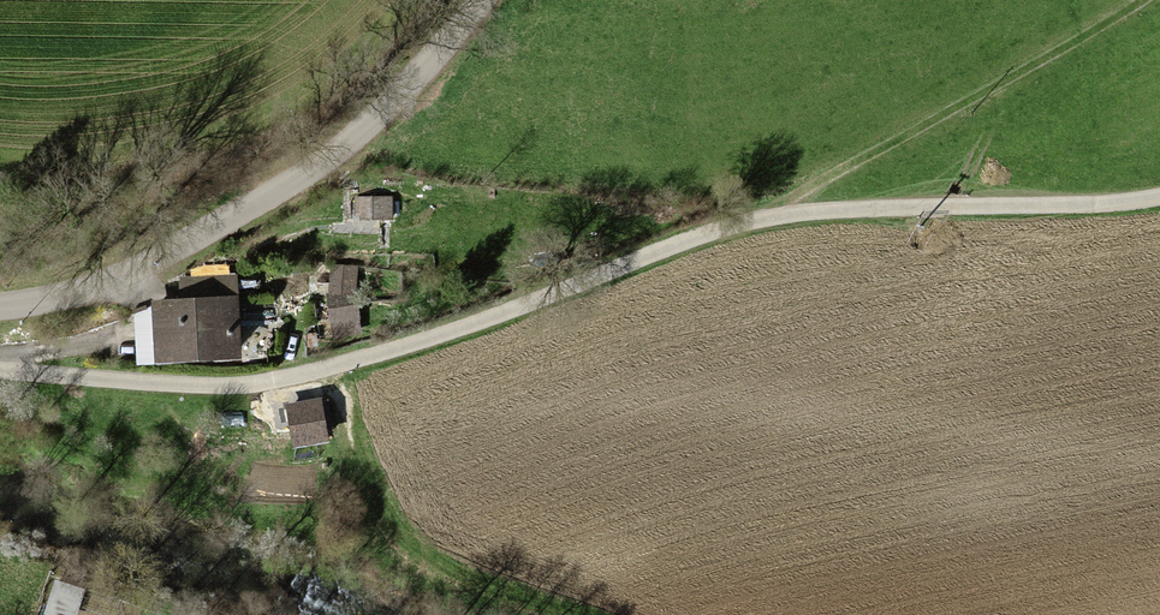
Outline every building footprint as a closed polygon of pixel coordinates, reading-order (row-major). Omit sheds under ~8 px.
[(151,293),(152,343),(232,342),(231,292),(151,293)]
